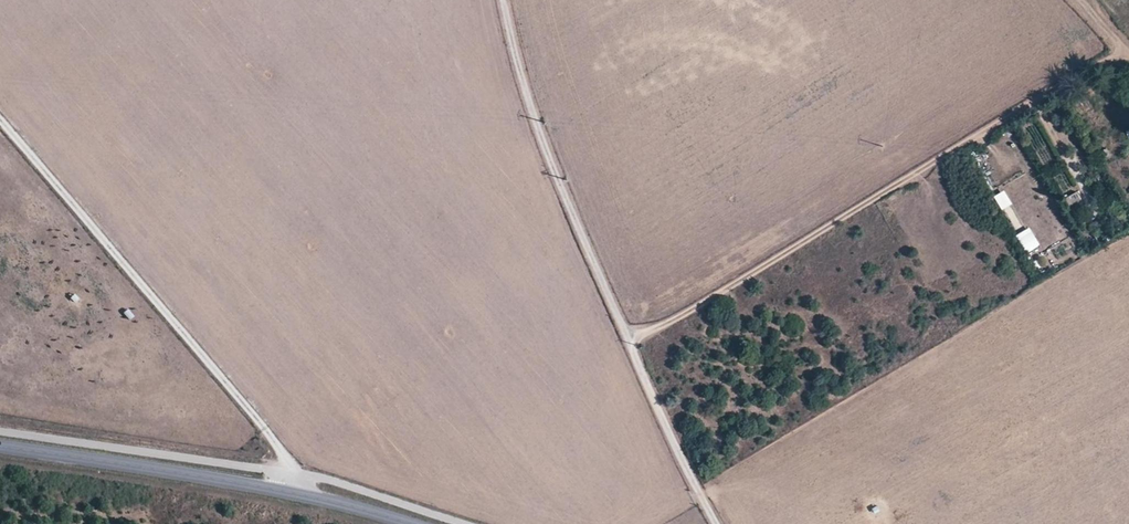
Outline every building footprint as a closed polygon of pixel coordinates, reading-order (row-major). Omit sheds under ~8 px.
[(1077,192),(1065,197),(1070,206),(1081,201),(1077,192)] [(1004,208),(1015,230),(1022,227),(1010,204),(1004,208)] [(1026,250),(1038,243),(1032,233),(1020,240),(1026,250)]
